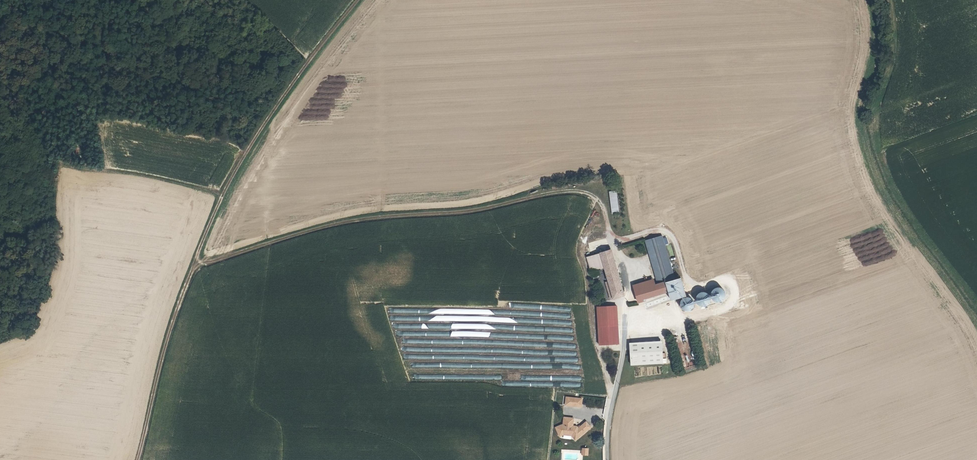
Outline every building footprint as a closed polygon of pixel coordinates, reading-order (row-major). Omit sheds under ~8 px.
[(609,191),(611,213),(618,213),(617,191),(609,191)] [(661,235),(645,240),(657,284),(654,285),(634,290),(637,301),(644,300),(643,298),(667,291),(670,300),(685,296),(680,277),(673,279),(661,235)] [(608,297),(614,295),(622,293),(611,247),(605,249),(601,250),(603,259),(605,265),(606,270),(608,278),(610,289),(607,290),(608,297)] [(603,259),(601,250),(587,253),(590,268),(599,266),(598,260),(603,259)] [(654,285),(653,280),(632,285),(634,290),(654,285)] [(694,294),(698,308),(725,300),(721,286),(694,294)] [(677,301),(680,306),(691,300),(688,295),(677,301)] [(596,342),(614,342),(613,305),(596,305),(596,342)] [(661,341),(629,342),(629,365),(667,364),(666,358),(662,358),(661,341)] [(558,389),(578,392),(579,386),(559,383),(558,389)] [(574,406),(575,398),(567,397),(566,405),(574,406)] [(583,399),(575,398),(574,406),(582,407),(583,399)] [(563,425),(557,428),(560,435),(566,433),(571,433),(573,436),(577,440),(592,427),(587,422),(580,428),(578,426),(574,426),(573,426),(573,424),(573,423),(574,422),(575,418),(565,417),(564,425),(563,425)]
